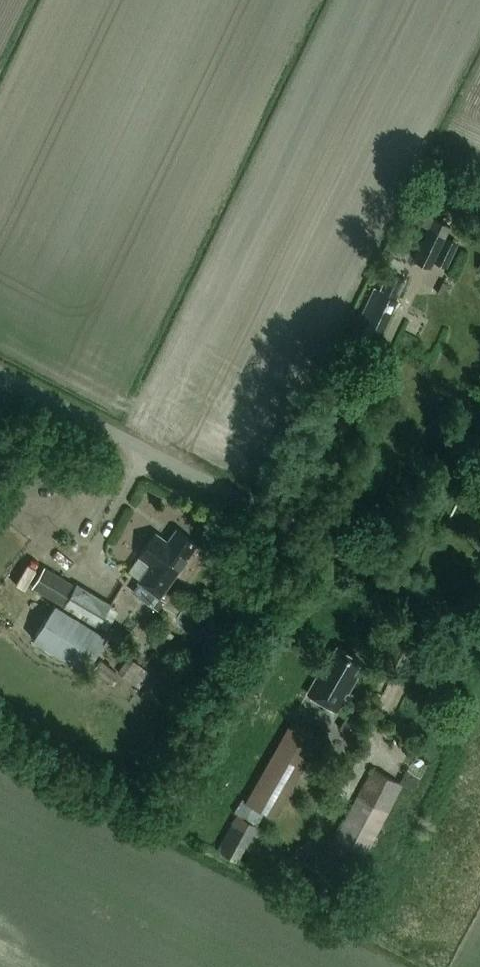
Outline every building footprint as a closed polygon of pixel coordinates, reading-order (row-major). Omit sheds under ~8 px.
[(452,210),(455,203),(436,194),(433,201),(452,210)] [(431,219),(425,216),(420,227),(426,230),(431,219)] [(431,269),(450,227),(431,219),(426,230),(413,260),(431,269)] [(446,239),(436,262),(448,268),(458,244),(446,239)] [(395,300),(404,282),(389,275),(380,293),(375,291),(356,330),(362,333),(359,338),(375,346),(397,301),(395,300)] [(442,297),(448,284),(443,282),(437,294),(442,297)] [(151,565),(139,582),(149,589),(142,599),(157,611),(165,600),(159,596),(198,544),(177,529),(168,542),(155,533),(138,556),(151,565)] [(14,591),(3,583),(0,587),(0,610),(14,591)] [(97,627),(110,606),(111,604),(77,583),(63,607),(66,609),(97,627)] [(161,653),(168,644),(157,635),(150,645),(161,653)] [(357,678),(353,676),(361,661),(338,648),(330,663),(328,661),(309,694),(338,712),(345,699),(344,698),(347,693),(349,694),(357,678)] [(131,660),(127,677),(145,682),(150,665),(131,660)] [(314,748),(287,732),(247,801),(265,812),(274,817),(314,748)] [(403,784),(413,790),(428,763),(414,755),(400,782),(403,784)] [(373,768),(335,839),(365,855),(403,784),(400,782),(373,768)] [(247,801),(242,799),(234,813),(237,815),(258,826),(265,812),(247,801)] [(241,864),(261,827),(258,826),(237,815),(217,851),(241,864)]
